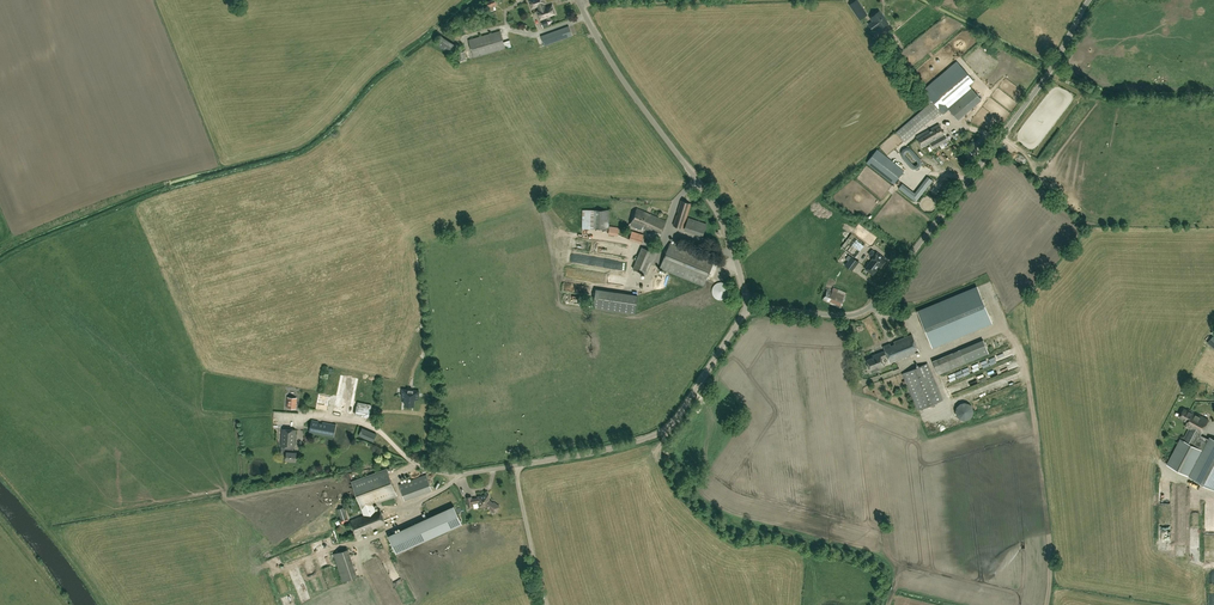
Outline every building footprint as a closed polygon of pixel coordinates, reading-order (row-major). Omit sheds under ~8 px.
[(532,1),(530,2),(532,7),(538,5),(540,9),(537,10),(539,14),(539,13),(541,18),(553,14),(554,11),(553,7),(550,5),(545,7),(544,2),(545,2),(544,0),(531,0),(532,1)] [(867,6),(865,3),(862,4),(867,13),(872,10),(869,5),(867,6)] [(869,15),(862,5),(854,11),(861,21),(869,15)] [(873,31),(878,28),(879,30),(888,23),(879,11),(870,18),(873,21),(868,24),(873,31)] [(544,45),(572,35),(569,26),(541,36),(544,45)] [(473,57),(505,48),(500,30),(469,39),(473,57)] [(450,51),(454,45),(442,36),(437,42),(450,51)] [(932,101),(896,132),(904,141),(940,111),(943,113),(948,109),(957,119),(958,120),(963,116),(973,107),(982,100),(972,89),(969,85),(973,81),(956,62),(923,90),(932,101)] [(933,149),(948,140),(939,124),(916,137),(922,148),(930,143),(933,149)] [(904,171),(878,150),(867,163),(894,185),(904,171)] [(928,176),(923,182),(928,186),(932,180),(928,176)] [(683,229),(691,204),(681,201),(677,211),(679,212),(677,216),(677,215),(673,225),(683,229)] [(659,236),(666,221),(637,208),(629,224),(641,230),(642,228),(659,236)] [(606,210),(595,210),(594,229),(606,229),(606,228),(606,221),(606,219),(606,210)] [(703,236),(707,224),(689,218),(685,230),(703,236)] [(618,234),(619,227),(610,226),(609,233),(618,234)] [(841,245),(855,257),(866,244),(870,247),(873,243),(856,228),(841,245)] [(641,243),(643,239),(631,235),(630,240),(641,243)] [(704,286),(714,261),(670,243),(660,268),(704,286)] [(642,247),(633,268),(647,274),(651,265),(655,253),(642,247)] [(872,260),(865,269),(873,275),(877,270),(876,269),(879,265),(881,267),(886,260),(877,253),(876,253),(872,250),(869,254),(873,257),(871,260),(872,260)] [(852,257),(845,265),(852,271),(859,262),(855,259),(852,257)] [(977,287),(918,312),(932,347),(991,322),(977,287)] [(846,296),(847,294),(834,288),(832,291),(828,289),(823,300),(841,308),(844,301),(846,296)] [(595,291),(593,308),(635,314),(637,296),(595,291)] [(867,360),(868,364),(867,365),(868,369),(870,369),(872,373),(881,369),(880,368),(884,366),(881,358),(887,356),(889,363),(896,360),(896,361),(919,352),(912,335),(894,342),(895,344),(890,346),(890,343),(883,346),(885,351),(872,356),(873,357),(867,360)] [(960,350),(966,363),(989,353),(983,340),(960,350)] [(945,372),(939,358),(932,361),(938,375),(945,372)] [(918,411),(943,400),(927,363),(902,373),(918,411)] [(353,412),(359,378),(342,375),(336,410),(353,412)] [(418,399),(419,390),(402,388),(402,398),(405,398),(405,405),(410,405),(414,406),(414,399),(418,399)] [(317,409),(330,411),(332,394),(319,392),(317,409)] [(290,403),(289,403),(289,407),(298,408),(298,407),(298,398),(290,397),(289,401),(290,401),(290,403)] [(369,417),(372,404),(358,402),(355,415),(369,417)] [(960,419),(964,421),(969,419),(972,416),(973,412),(972,407),(969,403),(965,402),(960,403),(956,407),(955,411),(956,416),(960,419)] [(429,429),(429,408),(419,408),(420,437),(422,437),(422,429),(429,429)] [(1210,437),(1209,439),(1201,435),(1209,420),(1193,411),(1192,412),(1184,408),(1180,417),(1188,421),(1185,426),(1189,428),(1183,439),(1181,438),(1167,464),(1213,488),(1213,439),(1210,437)] [(344,439),(347,426),(312,419),(309,432),(344,439)] [(374,442),(377,434),(361,426),(360,430),(358,435),(374,442)] [(296,461),(297,452),(292,452),(292,447),(295,447),(296,429),(282,428),(281,446),(288,447),(288,452),(287,452),(286,460),(296,461)] [(354,460),(359,472),(366,470),(361,457),(354,460)] [(387,469),(352,482),(364,515),(351,521),(356,535),(386,524),(380,509),(376,511),(373,504),(397,495),(387,469)] [(405,497),(432,489),(428,475),(400,484),(405,497)] [(494,513),(499,506),(493,502),(493,503),(489,500),(489,494),(478,496),(478,498),(472,499),(471,497),(466,497),(468,506),(473,506),(472,503),(479,502),(479,507),(485,506),(494,513)] [(396,553),(462,523),(454,505),(388,535),(396,553)] [(342,523),(349,521),(344,507),(337,509),(342,523)] [(343,582),(358,577),(348,549),(333,554),(343,582)]
